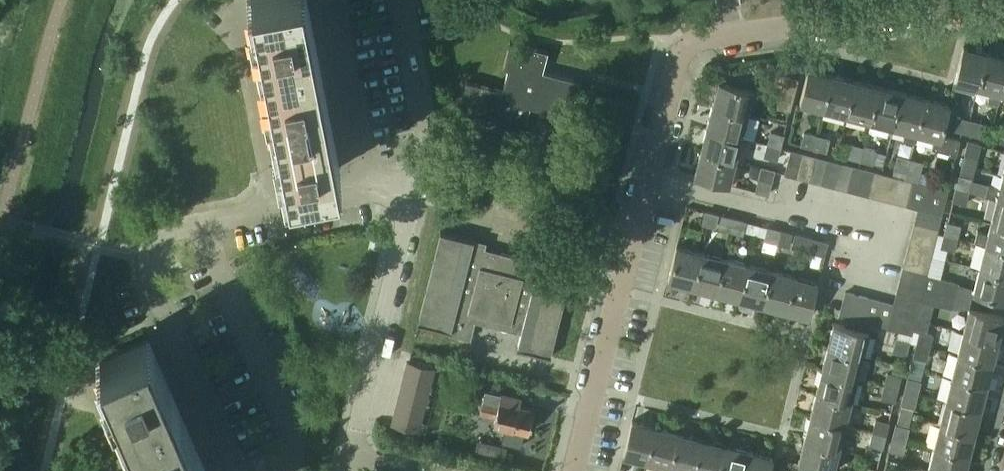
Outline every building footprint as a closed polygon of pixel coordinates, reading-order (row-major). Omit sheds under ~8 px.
[(262,52),(315,41),(307,0),(252,0),(262,52)] [(262,52),(275,115),(327,105),(315,41),(262,52)] [(493,126),(522,134),(529,107),(556,113),(558,106),(571,109),(579,81),(542,71),(545,60),(547,51),(509,42),(503,67),(508,69),(503,90),(479,84),(472,113),(495,119),(493,126)] [(978,87),(987,52),(963,46),(954,81),(978,87)] [(1001,93),(1003,81),(1003,57),(987,52),(978,87),(991,90),(989,101),(998,103),(1001,93)] [(808,68),(799,103),(823,109),(832,74),(808,68)] [(832,74),(823,109),(846,115),(855,80),(832,74)] [(777,107),(789,110),(797,78),(785,75),(777,107)] [(855,80),(846,115),(870,121),(878,86),(855,80)] [(470,120),(472,113),(479,84),(466,81),(465,85),(457,117),(470,120)] [(712,105),(747,114),(753,90),(718,81),(712,105)] [(878,86),(870,121),(893,127),(902,92),(878,86)] [(902,92),(893,127),(906,130),(903,140),(914,142),(916,133),(925,98),(902,92)] [(925,98),(916,133),(934,137),(931,148),(956,154),(960,139),(941,134),(949,104),(925,98)] [(275,115),(287,179),(340,168),(327,105),(275,115)] [(706,128),(741,137),(747,114),(712,105),(706,128)] [(954,129),(966,132),(970,120),(957,117),(954,129)] [(966,132),(979,136),(982,123),(970,120),(966,132)] [(700,151),(735,160),(741,137),(706,128),(700,151)] [(767,144),(780,147),(783,135),(770,132),(767,144)] [(801,145),(813,148),(816,135),(804,132),(801,145)] [(813,148),(825,151),(829,138),(816,135),(813,148)] [(964,153),(977,157),(980,144),(968,141),(964,153)] [(764,156),(777,159),(780,147),(767,144),(764,156)] [(847,157),(860,160),(863,147),(851,144),(847,157)] [(860,160),(872,163),(875,150),(863,147),(860,160)] [(791,150),(785,174),(797,177),(803,154),(791,150)] [(694,175),(729,184),(735,160),(700,151),(694,175)] [(803,154),(797,177),(809,180),(815,157),(803,154)] [(897,156),(894,169),(906,172),(909,159),(897,156)] [(815,157),(809,180),(821,183),(827,160),(815,157)] [(906,172),(904,179),(912,181),(916,183),(922,162),(909,159),(906,172)] [(827,160),(821,183),(833,186),(839,163),(827,160)] [(839,163),(833,186),(845,189),(851,166),(839,163)] [(851,166),(845,189),(857,192),(863,169),(851,166)] [(758,179),(771,182),(774,170),(761,167),(758,179)] [(863,169),(857,192),(870,195),(876,172),(863,169)] [(876,172),(870,195),(882,198),(887,175),(876,172)] [(887,175),(882,198),(894,202),(900,178),(887,175)] [(1003,200),(1003,175),(1002,175),(999,187),(987,184),(985,195),(996,198),(1003,200)] [(956,188),(968,191),(971,179),(959,176),(956,188)] [(900,178),(894,202),(906,205),(912,181),(904,179),(900,178)] [(755,191),(768,194),(771,182),(758,179),(755,191)] [(912,181),(906,205),(918,208),(918,207),(941,213),(947,190),(916,183),(912,181)] [(953,200),(965,203),(968,191),(956,188),(953,200)] [(1003,225),(1003,200),(996,198),(990,222),(1003,225)] [(918,208),(915,219),(938,225),(941,213),(918,207),(918,208)] [(702,224),(715,227),(718,214),(705,211),(702,224)] [(718,228),(730,231),(733,218),(721,215),(718,228)] [(730,231),(742,234),(745,221),(733,218),(730,231)] [(915,219),(912,231),(935,237),(938,225),(915,219)] [(944,234),(956,238),(960,225),(947,222),(944,234)] [(1003,250),(1003,225),(990,222),(987,234),(977,231),(974,242),(984,245),(1003,250)] [(764,239),(776,243),(779,230),(767,227),(764,239)] [(776,243),(788,246),(792,233),(779,230),(776,243)] [(517,348),(550,356),(573,265),(540,257),(538,262),(471,245),(473,240),(439,231),(417,322),(450,331),(449,333),(470,338),(474,321),(521,332),(517,348)] [(912,231),(909,244),(932,249),(935,237),(912,231)] [(792,246),(824,255),(827,242),(795,234),(792,246)] [(941,247),(953,250),(956,238),(944,234),(941,247)] [(909,244),(906,256),(929,261),(932,249),(909,244)] [(667,280),(691,286),(700,251),(676,245),(667,280)] [(1003,274),(1003,250),(984,245),(979,268),(1003,274)] [(691,286),(714,292),(723,257),(700,251),(691,286)] [(906,256),(903,268),(926,273),(929,261),(906,256)] [(714,292),(738,298),(746,263),(723,257),(714,292)] [(738,298),(761,304),(770,269),(746,263),(738,298)] [(903,268),(900,280),(923,285),(925,275),(926,273),(903,268)] [(1003,300),(1003,274),(979,268),(972,292),(1003,300)] [(761,304),(784,310),(793,275),(770,269),(761,304)] [(784,310),(808,316),(817,281),(793,275),(784,310)] [(923,285),(922,287),(954,295),(957,283),(925,275),(923,285)] [(900,280),(897,292),(920,297),(922,287),(923,285),(900,280)] [(920,297),(919,300),(951,308),(954,295),(922,287),(920,297)] [(845,292),(839,315),(847,317),(851,318),(857,295),(845,292)] [(893,304),(887,327),(911,333),(919,300),(920,297),(897,292),(893,304)] [(857,295),(851,318),(863,321),(869,298),(857,295)] [(869,298),(863,321),(870,323),(875,324),(881,301),(869,298)] [(881,301),(875,324),(887,327),(893,304),(881,301)] [(963,331),(997,340),(1003,316),(969,307),(963,331)] [(833,322),(827,346),(862,355),(870,323),(863,321),(851,318),(847,317),(845,325),(833,322)] [(916,344),(929,347),(932,335),(919,331),(916,344)] [(957,354),(991,363),(997,340),(963,331),(957,354)] [(99,357),(125,416),(174,394),(148,335),(99,357)] [(893,351),(905,354),(908,342),(896,338),(893,351)] [(913,356),(925,359),(929,347),(916,344),(913,356)] [(827,346),(821,369),(856,378),(862,355),(827,346)] [(951,378),(985,386),(991,363),(957,354),(951,378)] [(404,373),(431,380),(434,368),(407,361),(404,373)] [(821,369),(815,393),(850,401),(856,378),(821,369)] [(401,386),(428,393),(431,380),(404,373),(401,386)] [(884,385),(897,388),(900,376),(887,373),(884,385)] [(904,390),(917,394),(920,381),(907,378),(904,390)] [(945,401),(980,410),(985,386),(951,378),(945,401)] [(881,398),(893,401),(897,388),(884,385),(881,398)] [(398,398),(425,405),(428,393),(401,386),(398,398)] [(482,401),(479,412),(495,416),(494,423),(528,431),(533,409),(519,406),(521,398),(500,394),(485,390),(482,401)] [(901,403),(914,406),(917,394),(904,390),(901,403)] [(815,393),(809,416),(844,425),(850,401),(815,393)] [(149,470),(160,470),(200,454),(174,394),(125,416),(149,470)] [(394,411),(422,417),(425,405),(398,398),(394,411)] [(939,424),(974,433),(980,410),(945,401),(939,424)] [(391,423),(419,430),(422,417),(394,411),(391,423)] [(807,427),(804,439),(838,448),(844,425),(809,416),(809,417),(807,417),(804,427),(807,427)] [(872,432),(885,435),(888,423),(875,419),(872,432)] [(623,455),(646,461),(655,427),(632,421),(623,455)] [(933,447),(968,456),(974,433),(939,424),(933,447)] [(892,437),(905,440),(908,428),(896,425),(892,437)] [(646,461),(670,467),(679,433),(655,427),(646,461)] [(869,444),(882,447),(885,435),(872,432),(869,444)] [(684,470),(694,470),(702,438),(679,433),(670,467),(684,470)] [(889,449),(902,452),(905,440),(892,437),(889,449)] [(725,444),(702,438),(694,470),(718,470),(725,444)] [(829,470),(832,470),(838,448),(804,439),(798,463),(829,470)] [(748,450),(725,444),(718,470),(743,470),(748,450)] [(929,470),(964,470),(968,456),(933,447),(927,470),(929,470)] [(772,456),(748,450),(743,470),(768,470),(772,456)] [(200,454),(160,470),(207,470),(200,454)]
